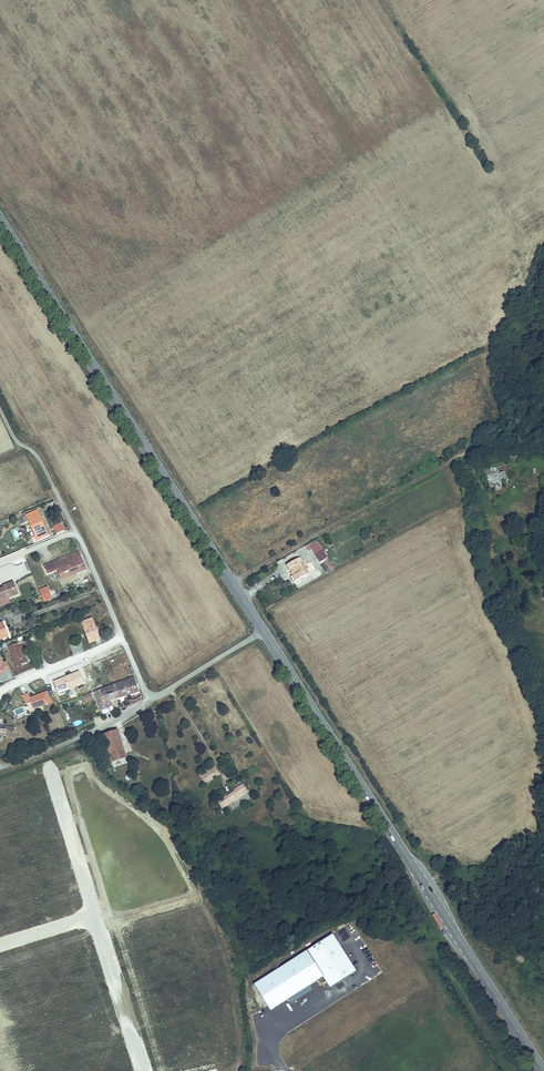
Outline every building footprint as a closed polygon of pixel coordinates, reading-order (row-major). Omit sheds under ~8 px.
[(493,466),(483,471),(489,487),(501,482),(495,468),(493,469),(493,466)] [(35,507),(20,513),(23,519),(27,518),(35,536),(45,532),(35,507)] [(57,534),(65,530),(61,521),(53,525),(57,534)] [(318,539),(310,543),(321,562),(326,559),(321,551),(324,550),(318,539)] [(87,566),(78,549),(60,558),(62,562),(57,564),(55,560),(46,565),(50,574),(59,570),(63,577),(87,566)] [(300,557),(286,565),(294,578),(292,579),(295,583),(310,574),(300,557)] [(14,579),(5,583),(5,585),(0,587),(0,599),(19,591),(14,579)] [(51,588),(43,590),(46,596),(53,593),(51,588)] [(92,615),(80,620),(88,640),(99,636),(92,615)] [(0,621),(0,636),(9,632),(4,620),(0,621)] [(69,645),(73,655),(83,651),(80,641),(69,645)] [(17,643),(9,647),(17,666),(29,661),(22,646),(19,647),(17,643)] [(11,671),(7,660),(3,662),(0,655),(0,674),(11,671)] [(113,699),(140,689),(135,674),(96,690),(104,714),(117,709),(113,699)] [(30,697),(29,692),(22,694),(26,705),(31,703),(33,709),(52,702),(48,691),(30,697)] [(91,692),(81,696),(84,704),(94,700),(91,692)] [(9,697),(4,696),(0,709),(0,710),(5,712),(9,697)] [(80,720),(68,725),(70,729),(82,724),(80,720)] [(12,727),(0,725),(0,734),(3,734),(3,735),(12,736),(12,727)] [(105,734),(114,761),(129,755),(130,755),(120,729),(105,734)] [(213,763),(198,774),(204,783),(219,772),(213,763)] [(220,806),(246,789),(242,782),(236,786),(237,786),(239,789),(223,799),(221,797),(221,796),(216,799),(220,806)] [(237,786),(221,797),(223,799),(239,789),(237,786)]
